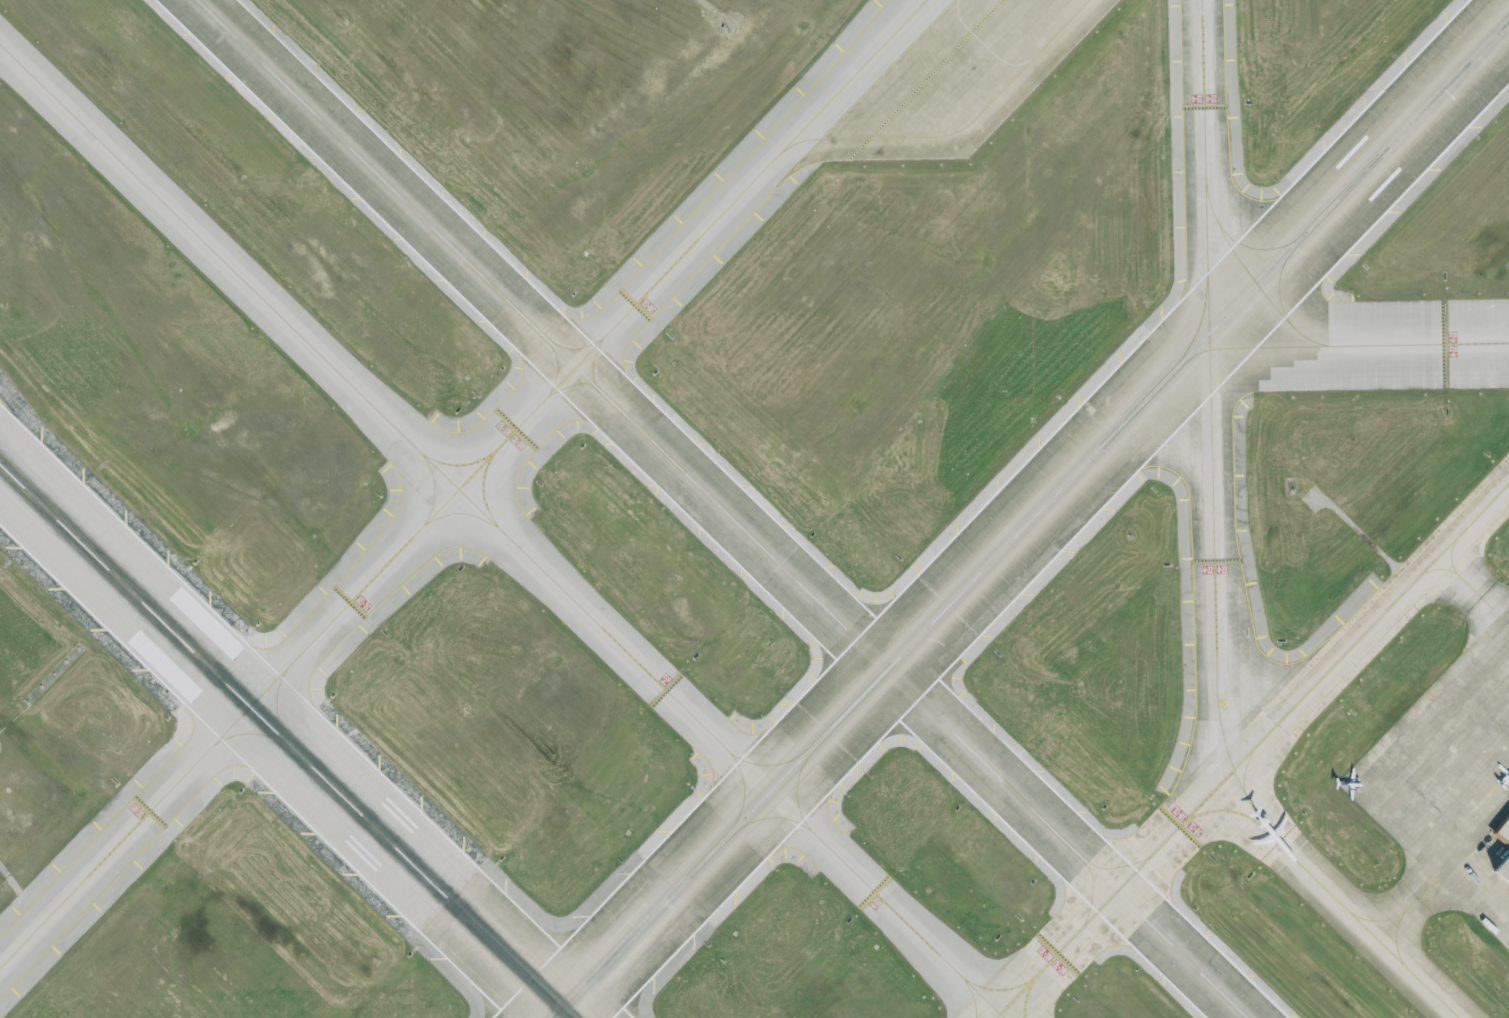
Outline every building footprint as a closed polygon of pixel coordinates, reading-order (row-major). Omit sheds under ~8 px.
[(1490,830),(1507,845),(1485,873),(1508,892),(1508,806),(1490,830)]
